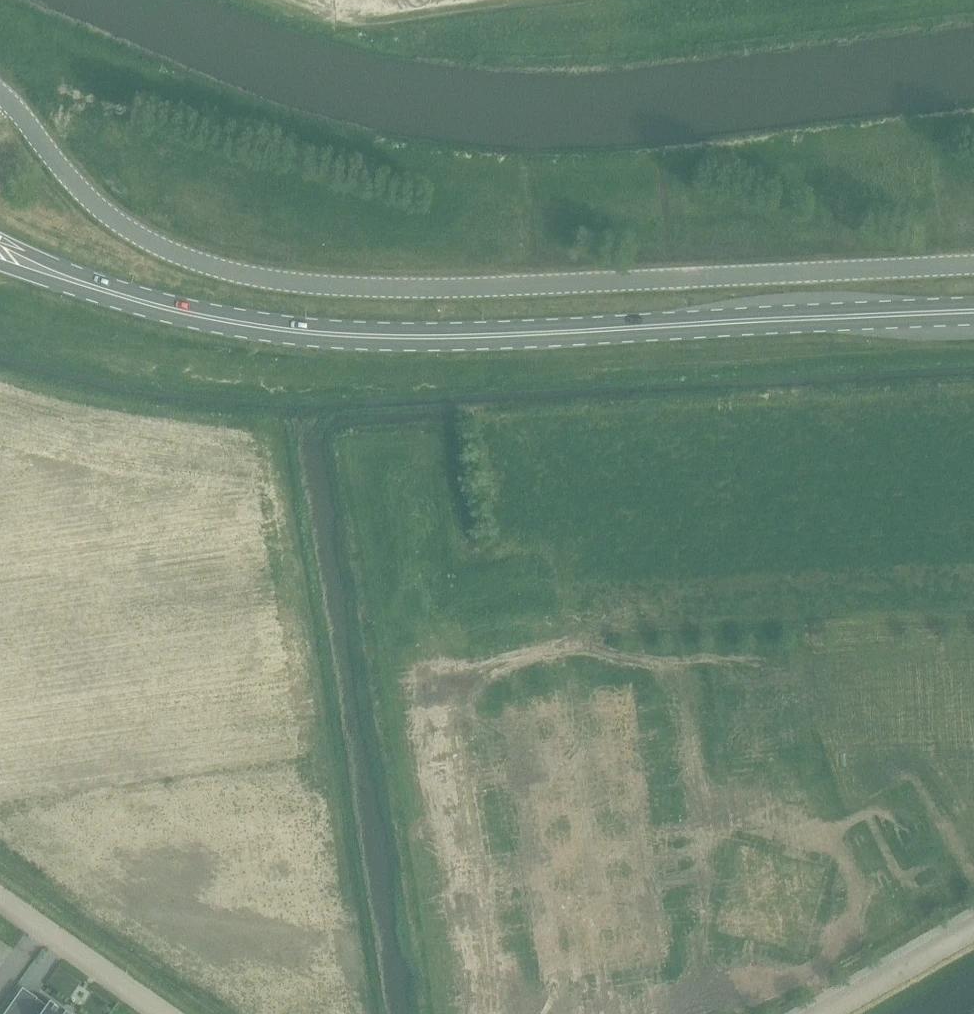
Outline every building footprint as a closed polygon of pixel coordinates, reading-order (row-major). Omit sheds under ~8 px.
[(3,1013),(69,1013),(65,1011),(66,1010),(65,1010),(64,1011),(48,1000),(46,1004),(36,998),(37,997),(35,996),(22,987),(9,1006),(3,1013)]
